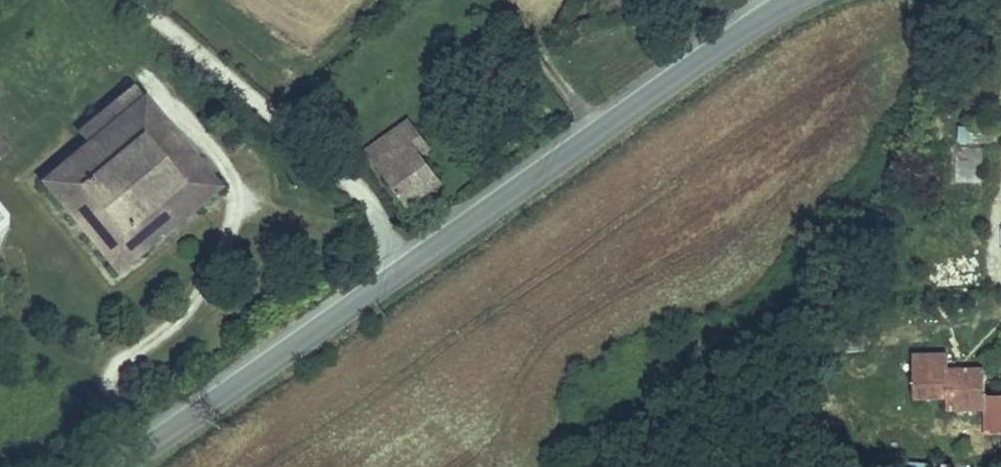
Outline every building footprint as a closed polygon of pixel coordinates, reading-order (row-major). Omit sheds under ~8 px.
[(74,146),(86,162),(122,131),(202,219),(227,197),(134,93),(74,146)] [(388,144),(401,161),(444,134),(432,115),(388,144)] [(86,162),(52,191),(73,218),(94,199),(153,264),(202,219),(122,131),(86,162)] [(444,134),(401,161),(431,208),(463,186),(446,158),(455,152),(444,134)] [(10,149),(0,137),(0,158),(10,149)] [(94,199),(73,218),(131,284),(153,264),(94,199)] [(944,359),(902,358),(903,406),(936,405),(937,416),(975,415),(974,375),(944,376),(944,359)] [(981,397),(982,433),(1000,432),(1000,397),(981,397)]
